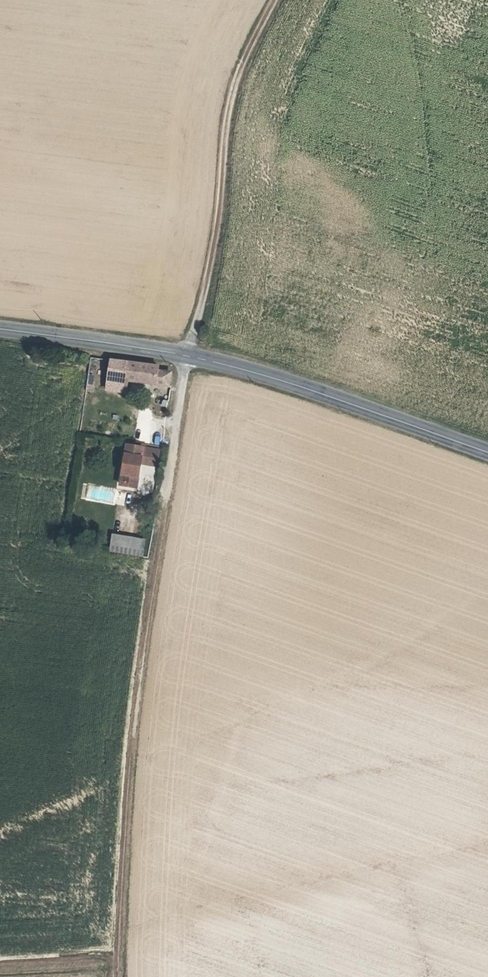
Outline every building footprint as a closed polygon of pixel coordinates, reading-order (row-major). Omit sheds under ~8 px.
[(161,365),(113,359),(113,362),(110,385),(109,399),(123,401),(124,396),(128,397),(130,385),(170,389),(172,370),(160,369),(161,365)] [(110,385),(113,362),(99,360),(94,383),(110,385)] [(145,450),(147,450),(148,444),(140,443),(139,449),(130,448),(124,487),(139,490),(143,462),(145,450)] [(145,450),(143,462),(159,464),(160,452),(147,450),(145,450)] [(113,505),(116,490),(88,483),(85,499),(113,505)] [(110,533),(107,548),(138,554),(142,538),(110,533)]
